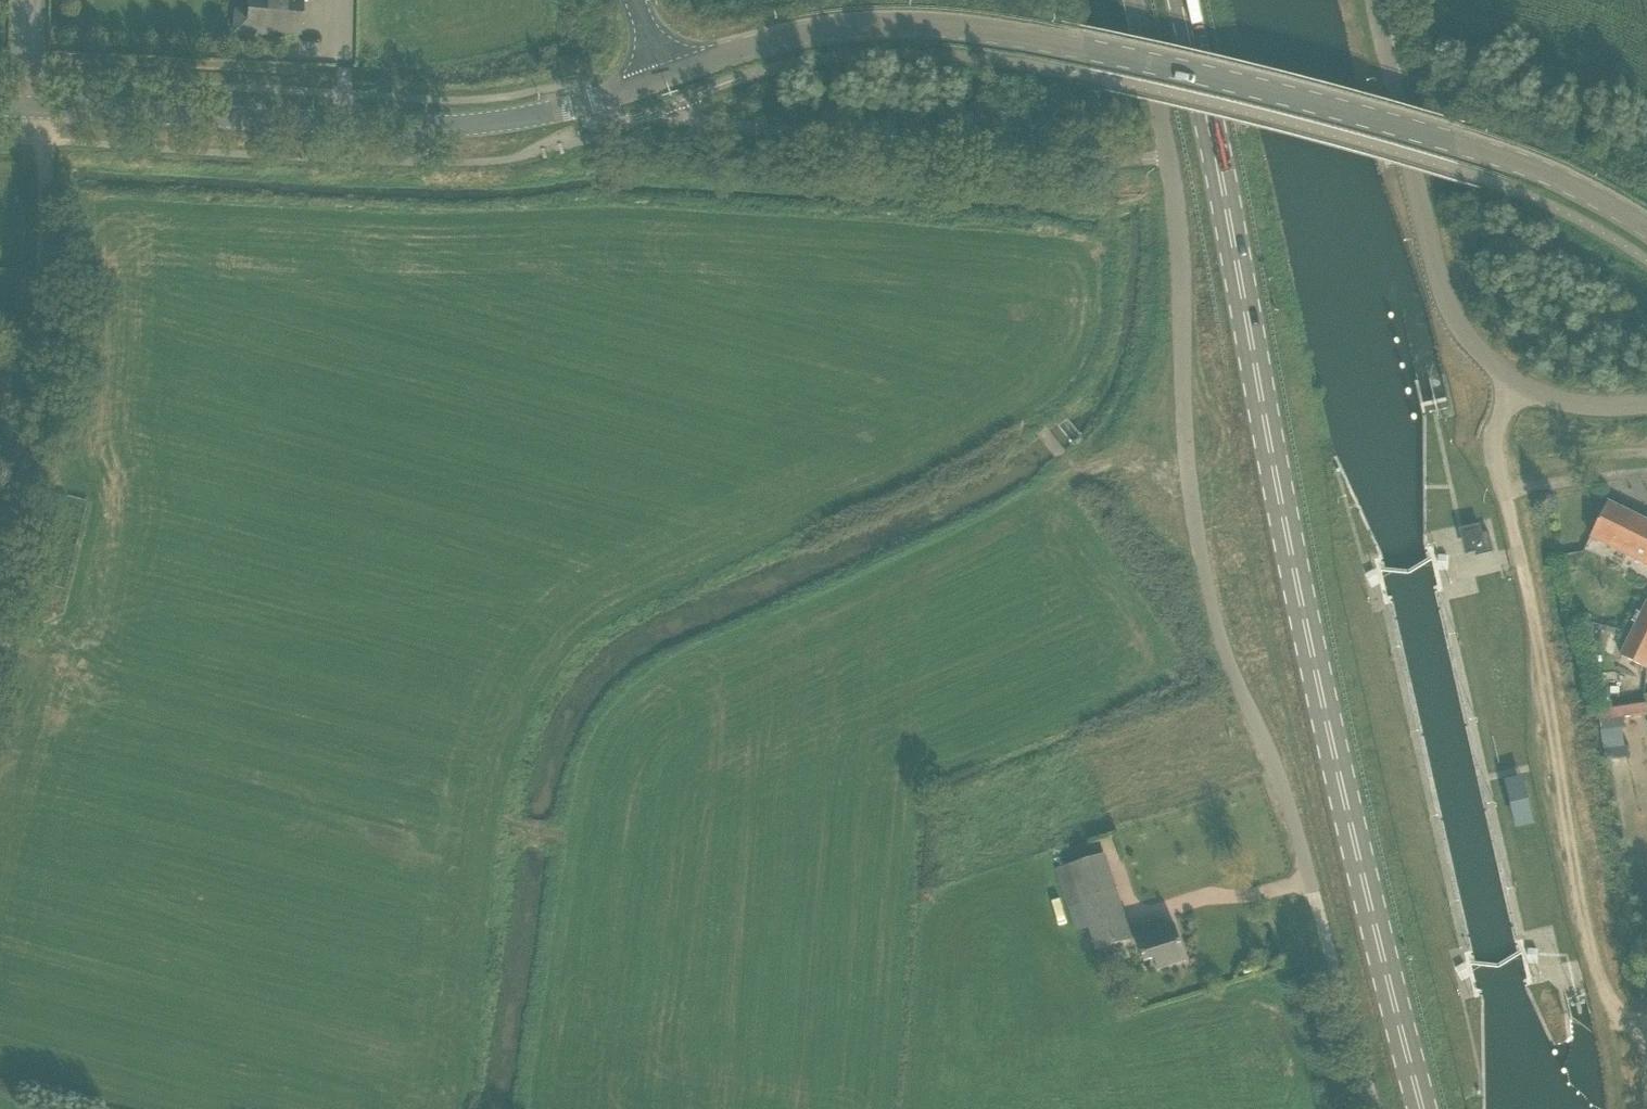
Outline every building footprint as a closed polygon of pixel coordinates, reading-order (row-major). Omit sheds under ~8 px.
[(248,12),(236,11),(234,33),(266,36),(267,25),(300,27),(302,1),(310,1),(310,0),(249,0),(248,12)] [(1609,502),(1591,538),(1646,565),(1646,521),(1609,502)] [(1479,527),(1463,531),(1468,553),(1475,551),(1476,555),(1492,552),(1488,530),(1481,532),(1479,527)] [(1646,667),(1646,601),(1621,655),(1646,667)] [(1613,690),(1615,708),(1601,708),(1602,718),(1646,715),(1646,704),(1634,705),(1633,689),(1613,690)] [(1523,828),(1543,824),(1533,775),(1513,779),(1523,828)] [(1063,893),(1078,889),(1097,948),(1130,938),(1104,855),(1071,865),(1070,864),(1056,868),(1063,893)] [(1157,969),(1186,960),(1175,925),(1166,928),(1163,918),(1146,923),(1148,931),(1135,935),(1144,961),(1154,958),(1157,969)] [(1109,983),(1115,1002),(1122,999),(1116,980),(1109,983)]
